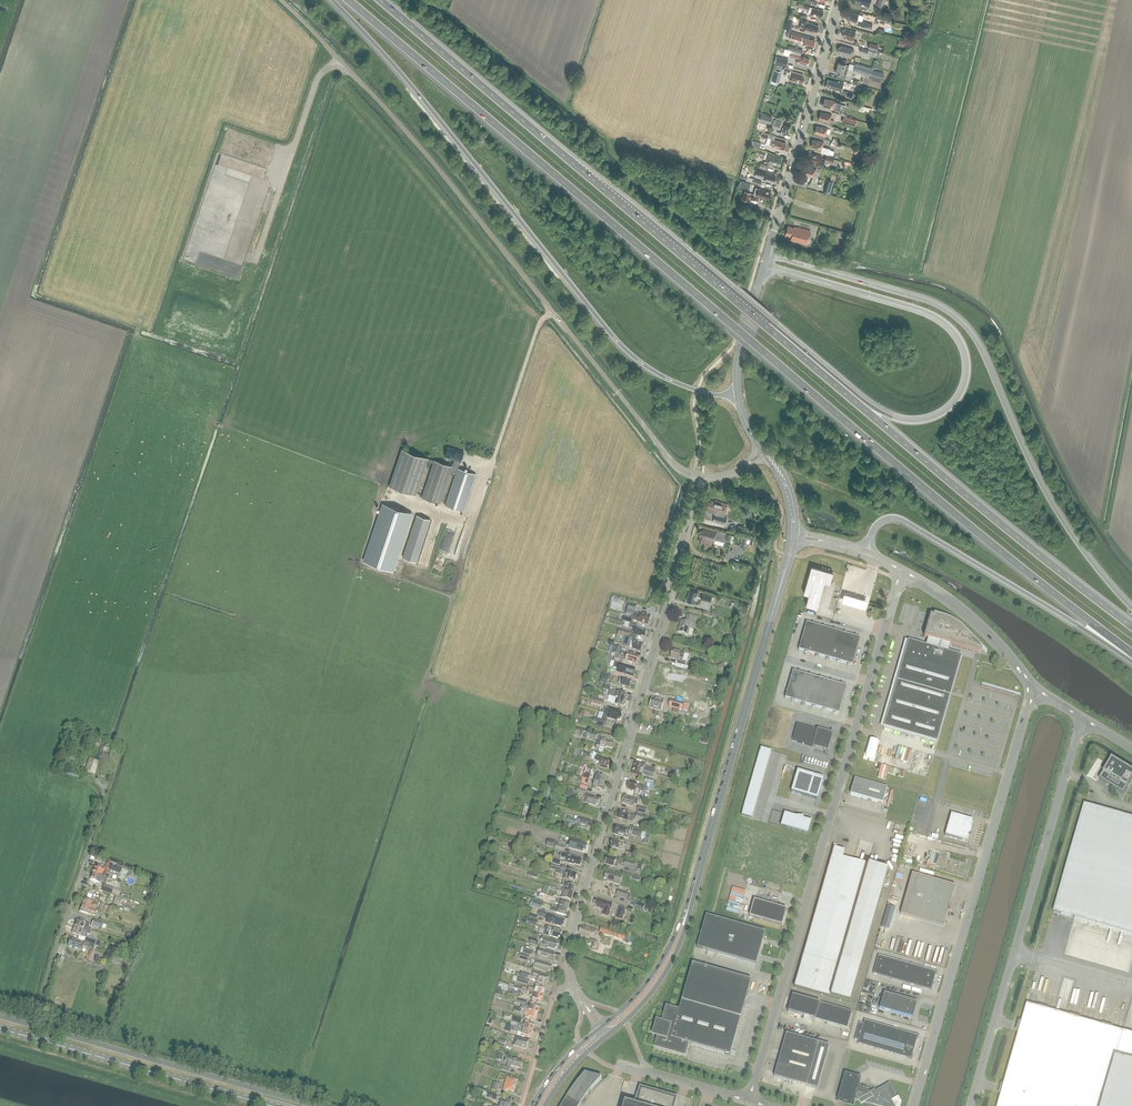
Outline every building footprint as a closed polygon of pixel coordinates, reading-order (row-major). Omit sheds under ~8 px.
[(869,7),(871,0),(851,0),(851,2),(860,5),(860,6),(862,9),(865,10),(868,9),(869,7)] [(817,16),(821,17),(823,11),(819,10),(812,8),(805,6),(804,9),(808,10),(808,13),(810,14),(813,15),(813,16),(817,17),(817,16)] [(872,24),(857,20),(859,15),(849,12),(847,20),(857,22),(858,23),(858,25),(871,29),(872,24)] [(791,31),(794,17),(788,15),(785,30),(791,31)] [(817,32),(817,31),(818,30),(819,28),(818,27),(818,26),(815,25),(807,23),(808,21),(802,19),(799,29),(805,31),(805,30),(813,32),(813,31),(817,32)] [(847,39),(853,41),(856,32),(845,28),(845,30),(843,30),(841,35),(843,35),(843,37),(847,38),(847,39)] [(803,46),(813,49),(815,41),(802,37),(803,37),(792,34),(790,40),(801,43),(801,41),(805,42),(803,46)] [(906,47),(908,40),(900,38),(898,45),(906,47)] [(868,49),(877,52),(878,46),(869,43),(868,49)] [(838,50),(838,51),(841,52),(841,54),(852,57),(854,50),(841,46),(841,47),(839,47),(839,48),(838,48),(838,50)] [(859,52),(876,57),(877,53),(861,48),(859,52)] [(801,56),(790,53),(789,56),(797,59),(796,63),(803,65),(803,64),(807,65),(808,63),(809,63),(809,62),(809,61),(809,59),(805,58),(805,57),(801,56)] [(789,60),(776,56),(774,63),(787,66),(789,60)] [(836,73),(842,75),(846,76),(849,66),(845,65),(845,64),(839,62),(836,73)] [(781,72),(783,66),(776,64),(775,70),(774,70),(772,81),(779,83),(782,72),(781,72)] [(853,71),(871,76),(873,70),(855,65),(853,71)] [(873,70),(871,76),(882,79),(884,73),(873,70)] [(802,77),(803,75),(793,72),(791,71),(791,72),(789,80),(798,82),(803,83),(804,77),(802,77)] [(841,91),(842,88),(844,88),(845,86),(843,85),(844,82),(840,81),(839,83),(828,80),(826,86),(841,91)] [(827,108),(833,110),(836,101),(829,99),(829,100),(824,99),(822,106),(827,107),(827,108)] [(848,107),(859,111),(860,106),(849,103),(848,107)] [(823,121),(829,123),(833,125),(834,121),(830,120),(832,115),(825,113),(825,114),(820,112),(818,120),(823,121)] [(773,118),(761,114),(760,121),(771,124),(773,118)] [(844,116),(842,122),(855,126),(857,120),(844,116)] [(781,131),(788,133),(791,125),(784,123),(784,120),(776,117),(773,126),(778,128),(782,129),(781,131)] [(825,137),(826,136),(827,136),(828,134),(826,133),(828,129),(821,127),(817,126),(814,133),(819,135),(825,137)] [(774,140),(771,139),(769,146),(772,147),(778,149),(779,148),(784,150),(786,143),(781,142),(782,142),(774,140)] [(813,139),(811,147),(815,148),(815,149),(821,151),(820,152),(828,154),(830,149),(823,147),(824,142),(817,140),(817,141),(813,139)] [(764,159),(766,153),(758,151),(757,154),(760,155),(759,158),(764,159)] [(811,162),(817,164),(816,166),(823,168),(825,161),(832,163),(834,157),(826,155),(825,159),(821,158),(821,156),(813,154),(809,153),(807,161),(811,162)] [(766,163),(779,166),(781,159),(769,155),(766,163)] [(807,176),(814,178),(816,169),(809,167),(809,168),(805,167),(803,174),(807,175),(807,176)] [(776,178),(776,177),(776,176),(771,175),(772,174),(765,173),(765,174),(763,173),(758,172),(757,175),(764,177),(763,180),(770,182),(770,181),(774,182),(775,180),(776,180),(776,178)] [(741,180),(761,185),(762,181),(742,175),(741,180)] [(824,192),(830,194),(834,182),(828,180),(824,192)] [(769,200),(769,199),(770,199),(771,196),(770,196),(770,195),(770,192),(763,190),(755,188),(753,195),(769,200)] [(742,199),(748,201),(751,193),(744,191),(742,199)] [(790,240),(806,245),(810,231),(797,227),(797,228),(794,227),(794,228),(787,226),(785,235),(791,237),(790,240)] [(454,459),(452,466),(402,449),(389,486),(416,495),(427,461),(433,463),(421,498),(439,504),(450,471),(456,473),(445,506),(463,512),(476,474),(458,468),(460,461),(463,452),(455,449),(447,447),(444,456),(454,459)] [(724,516),(728,504),(715,500),(715,501),(711,500),(710,502),(708,502),(706,507),(708,507),(707,512),(715,514),(713,522),(725,525),(727,517),(724,516)] [(376,526),(364,561),(373,564),(372,566),(375,567),(376,565),(392,571),(412,514),(383,504),(375,526),(376,526)] [(417,515),(398,573),(411,577),(430,520),(417,515)] [(726,533),(723,532),(717,531),(716,533),(703,530),(702,532),(701,531),(699,536),(700,536),(699,542),(704,543),(705,541),(714,543),(715,540),(723,543),(726,533)] [(430,566),(437,541),(427,538),(426,543),(430,545),(428,551),(432,552),(430,561),(425,560),(424,561),(420,560),(419,563),(430,566)] [(825,582),(830,583),(833,572),(811,566),(803,593),(809,595),(806,605),(817,609),(825,582)] [(698,592),(690,590),(686,601),(695,603),(697,596),(701,597),(701,599),(710,602),(712,596),(702,593),(702,594),(698,593),(698,592)] [(868,599),(844,593),(842,601),(865,607),(868,599)] [(632,616),(649,621),(651,617),(644,615),(644,614),(641,613),(641,614),(640,613),(640,614),(634,612),(635,609),(636,606),(628,604),(628,607),(626,614),(632,616)] [(691,624),(693,625),(695,618),(687,615),(685,622),(681,621),(678,632),(688,635),(691,624)] [(649,621),(632,616),(631,619),(634,620),(634,621),(638,622),(637,622),(639,623),(638,623),(641,624),(641,623),(648,625),(649,621)] [(954,624),(952,623),(949,622),(947,621),(946,620),(944,620),(930,616),(924,637),(928,639),(926,646),(908,641),(907,643),(883,727),(937,742),(950,696),(952,689),(962,656),(948,652),(950,645),(981,654),(981,651),(972,641),(972,640),(969,636),(968,637),(962,631),(957,627),(955,626),(954,624)] [(632,632),(634,633),(633,634),(633,636),(636,637),(637,635),(641,637),(641,636),(645,637),(646,631),(643,630),(637,628),(637,625),(630,623),(629,628),(633,629),(632,632)] [(806,623),(803,637),(799,650),(804,652),(804,653),(808,653),(810,653),(815,655),(815,657),(819,656),(820,657),(825,658),(826,660),(829,659),(831,660),(836,661),(836,663),(840,662),(842,663),(847,664),(847,666),(851,665),(852,666),(856,652),(860,639),(859,638),(856,636),(855,637),(850,636),(848,635),(845,633),(844,634),(839,633),(837,632),(834,630),(833,631),(828,629),(827,629),(824,627),(823,628),(817,626),(816,626),(813,623),(812,625),(806,623)] [(625,637),(628,638),(630,633),(619,630),(618,635),(625,637)] [(628,638),(625,637),(622,646),(641,651),(643,644),(631,641),(632,639),(628,638)] [(616,654),(638,661),(639,657),(638,657),(638,656),(633,655),(633,654),(628,653),(621,651),(622,648),(615,646),(613,653),(616,654)] [(677,664),(684,666),(686,662),(682,661),(684,653),(683,653),(672,650),(670,658),(678,660),(677,664)] [(638,661),(616,654),(615,658),(621,660),(625,661),(625,662),(630,663),(636,665),(636,663),(637,664),(638,661)] [(624,674),(633,677),(635,670),(626,667),(621,666),(622,664),(620,663),(615,662),(613,667),(619,669),(618,672),(624,674)] [(718,670),(725,666),(723,662),(716,666),(718,670)] [(809,676),(804,674),(802,674),(799,672),(798,673),(793,671),(789,685),(785,699),(791,700),(791,702),(794,701),(801,703),(801,705),(805,704),(807,705),(812,706),(812,708),(816,707),(817,708),(823,709),(823,711),(826,710),(833,712),(833,714),(837,713),(839,714),(843,700),(847,687),(845,686),(842,684),(841,685),(836,684),(834,683),(831,681),(830,682),(825,681),(824,680),(821,678),(820,679),(814,678),(813,677),(810,675),(809,676)] [(625,686),(630,688),(631,684),(630,683),(631,681),(623,679),(619,678),(618,683),(621,684),(621,685),(622,685),(622,686),(625,687),(625,686)] [(620,699),(615,698),(610,696),(609,701),(611,702),(611,703),(614,704),(614,705),(624,707),(624,706),(625,706),(625,704),(625,703),(626,699),(620,698),(620,699)] [(661,711),(664,701),(652,697),(649,708),(661,711)] [(684,703),(671,700),(669,707),(674,708),(673,713),(678,714),(679,710),(682,710),(684,703)] [(602,711),(602,712),(621,717),(621,716),(622,716),(623,714),(622,714),(622,712),(609,709),(605,708),(604,711),(602,711)] [(621,717),(602,712),(602,713),(603,713),(602,717),(607,718),(606,718),(620,722),(620,721),(621,721),(621,718),(621,717)] [(824,749),(825,745),(825,746),(825,748),(825,749),(825,750),(825,751),(825,753),(825,754),(825,753),(825,751),(825,750),(825,749),(825,747),(826,746),(826,745),(826,744),(826,743),(827,741),(827,740),(827,739),(828,737),(829,736),(830,734),(830,733),(831,732),(832,730),(831,731),(830,733),(829,734),(828,736),(828,738),(829,733),(827,733),(818,730),(797,724),(792,740),(813,746),(813,747),(814,746),(822,749),(823,749),(824,749)] [(608,741),(608,740),(597,737),(597,739),(598,739),(597,741),(596,746),(600,746),(598,752),(603,753),(604,748),(606,748),(606,747),(612,749),(614,743),(608,741)] [(867,740),(862,756),(869,759),(874,743),(867,740)] [(105,759),(108,748),(102,746),(98,757),(105,759)] [(901,752),(903,753),(901,760),(910,762),(913,748),(902,746),(901,752)] [(599,767),(600,767),(607,769),(610,761),(603,759),(595,757),(596,754),(591,752),(589,759),(594,761),(598,761),(597,764),(599,764),(599,767)] [(98,761),(89,758),(86,769),(88,770),(88,772),(92,773),(93,772),(95,772),(98,761)] [(1112,759),(1099,780),(1124,794),(1131,781),(1131,771),(1112,759)] [(633,768),(655,774),(656,770),(645,766),(645,765),(635,762),(634,764),(633,766),(634,767),(633,768)] [(878,777),(887,778),(889,765),(879,763),(878,769),(880,769),(878,777)] [(592,770),(585,768),(585,769),(583,768),(582,771),(584,772),(584,773),(583,778),(585,779),(589,780),(592,770)] [(645,776),(647,777),(653,779),(655,774),(633,768),(633,769),(632,769),(632,771),(631,774),(641,777),(642,773),(645,774),(645,776)] [(670,768),(668,774),(675,776),(677,770),(670,768)] [(818,800),(824,778),(797,770),(791,792),(818,800)] [(597,773),(594,781),(604,784),(606,778),(601,776),(602,775),(597,773)] [(883,804),(885,796),(887,788),(855,778),(852,786),(850,795),(883,804)] [(604,784),(594,781),(592,789),(597,790),(598,789),(602,790),(604,784)] [(627,787),(627,788),(627,789),(635,792),(635,793),(639,794),(640,791),(644,792),(645,789),(650,791),(652,785),(646,783),(645,787),(638,785),(638,784),(629,782),(628,785),(627,785),(627,787)] [(596,804),(598,805),(599,800),(598,799),(598,798),(587,795),(585,794),(586,791),(577,788),(576,792),(585,795),(584,797),(586,797),(585,802),(596,806),(596,804)] [(634,804),(637,805),(638,801),(635,800),(635,799),(626,797),(624,797),(623,802),(622,803),(626,805),(633,807),(634,804)] [(1084,804),(1053,912),(1054,912),(1131,934),(1131,818),(1084,805),(1084,804)] [(755,809),(744,805),(741,815),(752,818),(755,809)] [(628,818),(633,820),(635,816),(629,814),(620,811),(618,818),(627,821),(628,818)] [(781,826),(808,834),(811,821),(804,819),(804,817),(795,816),(784,813),(781,826)] [(535,822),(543,824),(545,816),(538,814),(535,822)] [(635,820),(643,822),(644,816),(636,814),(635,820)] [(973,820),(951,814),(945,836),(966,842),(969,834),(970,834),(971,829),(970,828),(973,820)] [(578,817),(577,820),(568,817),(566,823),(576,825),(576,826),(588,829),(589,827),(591,828),(593,823),(590,823),(591,821),(578,817)] [(626,833),(629,834),(630,830),(616,826),(613,834),(624,837),(626,833)] [(753,842),(756,831),(745,828),(742,839),(753,842)] [(633,829),(631,835),(642,838),(643,831),(633,829)] [(766,834),(756,831),(753,842),(763,845),(766,834)] [(583,850),(585,850),(587,845),(581,843),(581,841),(571,838),(569,847),(582,851),(583,850)] [(547,839),(546,846),(553,848),(555,841),(547,839)] [(751,847),(753,842),(742,839),(740,844),(751,847)] [(619,849),(621,850),(623,844),(620,843),(612,841),(610,847),(618,849),(619,849)] [(762,850),(763,845),(753,842),(751,847),(762,850)] [(750,853),(751,847),(740,844),(739,849),(750,853)] [(760,856),(762,850),(751,847),(750,853),(760,856)] [(843,858),(845,851),(834,848),(794,986),(851,1002),(888,871),(843,858)] [(748,858),(750,853),(739,849),(737,855),(748,858)] [(626,858),(633,860),(635,853),(628,851),(626,858)] [(576,858),(576,857),(561,853),(560,858),(565,859),(564,862),(574,865),(574,864),(580,866),(582,860),(576,858)] [(759,861),(760,856),(750,853),(748,858),(759,861)] [(745,869),(748,858),(737,855),(734,866),(745,869)] [(618,864),(621,865),(622,862),(616,860),(607,857),(605,864),(617,868),(618,864)] [(756,872),(759,861),(748,858),(745,869),(756,872)] [(626,860),(624,866),(634,869),(634,868),(636,863),(626,860)] [(92,873),(107,879),(110,870),(115,872),(116,867),(112,866),(112,865),(106,863),(105,869),(104,870),(94,867),(92,873)] [(552,864),(550,869),(560,872),(561,867),(552,864)] [(565,871),(563,878),(566,878),(566,879),(571,881),(571,880),(575,881),(576,878),(577,878),(578,875),(577,875),(577,874),(568,872),(565,871)] [(607,881),(619,885),(622,875),(610,872),(609,874),(606,873),(604,878),(607,879),(607,881)] [(92,873),(90,880),(104,885),(104,884),(105,885),(107,879),(92,873)] [(950,906),(955,886),(912,874),(901,914),(944,927),(948,913),(951,912),(950,906)] [(562,890),(564,890),(573,893),(575,887),(566,884),(563,883),(562,886),(563,886),(562,890)] [(104,885),(102,889),(112,892),(114,888),(105,885),(104,884),(104,885)] [(573,893),(564,890),(562,897),(561,896),(560,897),(562,898),(570,901),(573,893)] [(617,895),(628,898),(629,893),(618,890),(617,895)] [(98,904),(93,903),(93,902),(84,898),(82,905),(97,910),(101,912),(104,904),(99,902),(98,904)] [(602,914),(609,916),(613,902),(598,898),(598,900),(595,899),(594,904),(596,905),(595,907),(600,908),(599,909),(604,910),(602,914)] [(559,904),(558,907),(568,910),(570,903),(557,899),(556,903),(559,904)] [(530,906),(542,910),(543,904),(532,900),(530,906)] [(786,909),(754,900),(750,916),(782,926),(786,909)] [(635,908),(644,911),(646,906),(637,903),(635,908)] [(79,911),(89,914),(95,916),(97,910),(82,905),(79,911)] [(889,929),(895,907),(887,905),(881,927),(889,929)] [(625,911),(626,908),(620,906),(616,918),(622,920),(623,916),(625,917),(627,911),(625,911)] [(558,907),(557,909),(552,907),(551,911),(566,916),(568,910),(558,907)] [(555,916),(550,915),(549,914),(547,922),(553,924),(561,927),(562,925),(563,926),(565,920),(563,920),(564,918),(555,916)] [(756,964),(765,932),(706,915),(697,948),(756,964)] [(88,928),(89,924),(86,923),(86,924),(76,920),(74,927),(84,930),(83,932),(87,934),(90,935),(92,929),(88,928)] [(560,930),(552,927),(549,926),(548,928),(546,928),(545,929),(544,928),(544,930),(542,929),(541,934),(547,936),(549,931),(551,932),(550,936),(558,938),(558,936),(560,937),(561,932),(560,931),(560,930)] [(581,933),(580,936),(594,940),(597,930),(583,926),(583,928),(580,927),(579,933),(581,933)] [(83,932),(84,930),(74,927),(72,933),(86,938),(87,934),(83,932)] [(631,943),(633,937),(601,927),(600,932),(625,940),(624,941),(631,943)] [(125,938),(136,942),(138,935),(127,931),(125,938)] [(557,941),(549,939),(548,939),(549,937),(542,935),(541,940),(545,941),(543,945),(547,946),(547,947),(555,949),(555,948),(557,948),(558,943),(556,943),(557,941)] [(895,937),(892,951),(899,953),(902,938),(895,937)] [(78,949),(79,947),(82,948),(83,946),(88,947),(89,943),(86,941),(86,942),(84,942),(83,944),(76,941),(77,940),(71,938),(70,939),(68,945),(78,949)] [(918,958),(922,943),(911,940),(907,955),(918,958)] [(521,953),(532,956),(534,950),(525,947),(525,948),(523,947),(521,953)] [(552,959),(553,960),(555,954),(553,954),(554,952),(539,948),(537,957),(551,961),(552,959)] [(128,952),(120,949),(118,954),(126,957),(128,952)] [(97,963),(101,953),(90,950),(88,956),(86,955),(85,959),(97,963)] [(121,964),(123,957),(115,954),(113,961),(121,964)] [(920,967),(898,961),(878,956),(876,965),(873,974),(914,986),(929,990),(931,988),(933,981),(935,974),(934,971),(920,967)] [(535,959),(535,960),(530,959),(529,961),(534,963),(533,968),(548,972),(548,970),(550,971),(552,966),(550,965),(550,964),(535,959)] [(751,980),(692,963),(678,1012),(667,1009),(663,1024),(657,1023),(654,1034),(660,1036),(656,1046),(684,1054),(687,1043),(730,1055),(751,980)] [(528,980),(530,974),(521,971),(521,973),(518,972),(516,977),(528,980)] [(545,982),(547,982),(548,977),(547,977),(547,975),(533,971),(532,976),(537,978),(536,981),(545,984),(545,982)] [(530,981),(528,980),(516,977),(515,976),(513,981),(528,985),(530,981)] [(531,992),(537,993),(543,995),(544,990),(539,988),(539,986),(536,985),(535,989),(529,987),(528,991),(531,992)] [(537,993),(531,992),(530,995),(532,996),(531,1000),(535,1001),(535,999),(541,1001),(543,995),(537,993)] [(912,1018),(917,1002),(884,992),(879,1008),(912,1018)] [(786,1008),(787,1007),(789,1008),(788,1012),(815,1019),(847,1029),(852,1012),(820,1003),(793,995),(790,1004),(788,1003),(788,1002),(788,1004),(787,1006),(786,1008)] [(530,1003),(529,1006),(522,1004),(521,1008),(524,1009),(532,1012),(532,1011),(538,1013),(539,1008),(533,1006),(534,1004),(530,1003)] [(998,1105),(1131,1105),(1131,1035),(1027,1005),(1027,1004),(1019,1031),(1003,1086),(1001,1093),(998,1105)] [(532,1012),(524,1009),(523,1012),(526,1012),(525,1015),(527,1015),(526,1018),(530,1019),(530,1018),(536,1019),(538,1013),(532,1011),(532,1012)] [(912,1057),(914,1047),(917,1038),(916,1035),(890,1028),(864,1020),(863,1023),(859,1022),(857,1031),(854,1039),(858,1041),(858,1044),(883,1051),(909,1058),(912,1057)] [(515,1026),(515,1027),(526,1030),(526,1029),(532,1031),(534,1026),(528,1025),(529,1022),(525,1021),(524,1025),(518,1024),(517,1027),(515,1026)] [(518,1031),(520,1032),(522,1032),(521,1036),(524,1037),(525,1036),(530,1038),(532,1031),(526,1029),(526,1030),(515,1027),(514,1026),(512,1031),(518,1033),(518,1031)] [(786,1034),(782,1048),(778,1062),(774,1077),(806,1086),(817,1089),(821,1075),(825,1060),(829,1046),(819,1043),(786,1034)] [(514,1046),(526,1050),(528,1041),(516,1037),(514,1046)] [(511,1066),(520,1068),(522,1062),(509,1058),(507,1067),(502,1066),(501,1070),(509,1072),(511,1066)] [(837,1100),(844,1102),(853,1105),(855,1099),(858,1100),(861,1104),(865,1102),(879,1105),(899,1105),(900,1102),(898,1098),(889,1082),(874,1091),(870,1093),(858,1089),(859,1084),(860,1083),(856,1076),(845,1073),(837,1100)] [(579,1105),(582,1102),(585,1098),(588,1094),(591,1090),(594,1086),(598,1082),(602,1079),(585,1074),(581,1078),(577,1082),(574,1086),(571,1090),(568,1095),(565,1099),(562,1104),(561,1105),(579,1105)] [(505,1083),(515,1086),(517,1081),(511,1079),(511,1078),(507,1077),(505,1083)] [(513,1092),(515,1086),(505,1083),(503,1090),(507,1091),(507,1090),(513,1092)] [(641,1091),(637,1105),(672,1105),(674,1100),(641,1091)]
